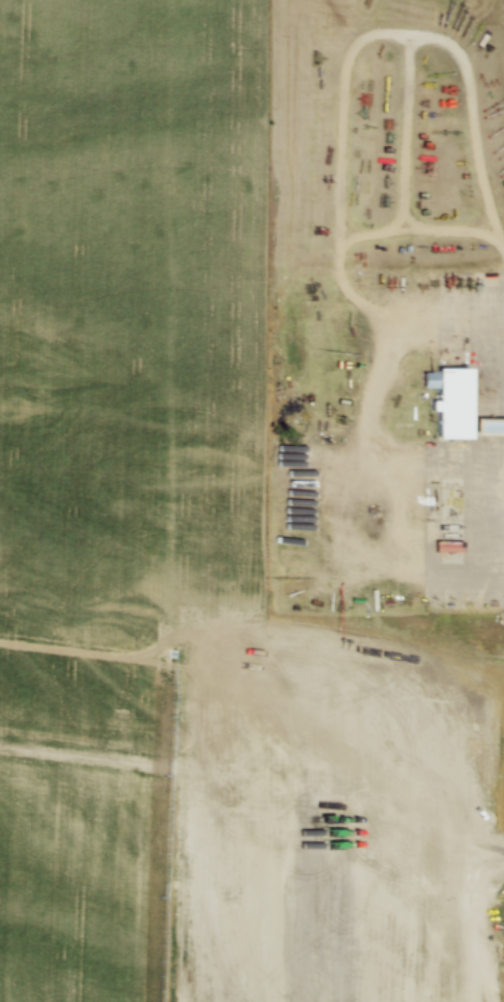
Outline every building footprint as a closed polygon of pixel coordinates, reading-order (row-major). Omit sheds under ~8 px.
[(438,390),(423,390),(423,373),(438,373),(438,368),(469,368),(469,439),(438,439),(438,412),(431,412),(431,401),(438,401),(438,390)] [(475,420),(503,420),(503,435),(475,435),(475,420)]
